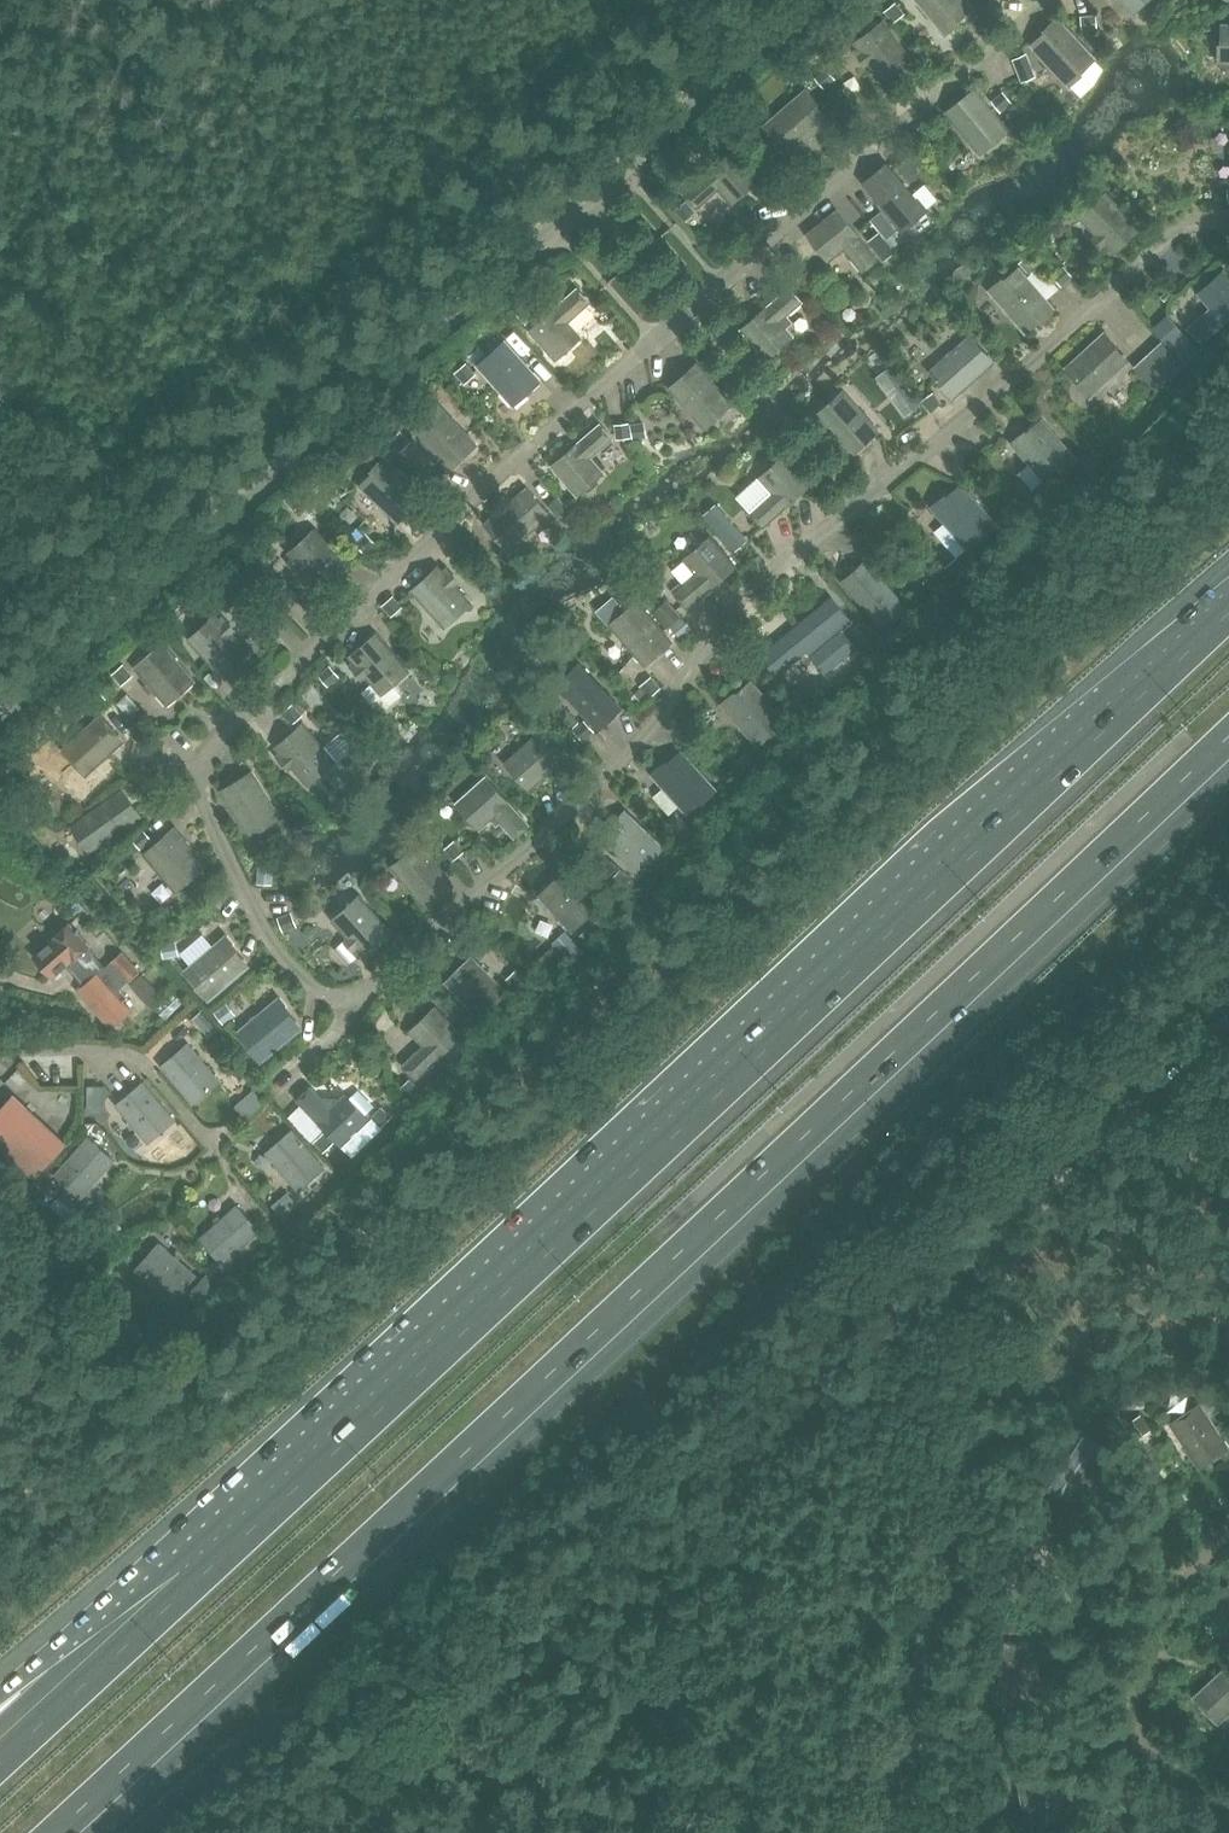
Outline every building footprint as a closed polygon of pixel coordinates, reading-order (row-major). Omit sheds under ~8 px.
[(944,35),(972,11),(963,0),(914,0),(944,35)] [(1130,14),(1147,0),(1118,0),(1130,14)] [(1043,34),(1030,46),(1070,88),(1097,62),(1056,18),(1041,32),(1043,34)] [(882,24),(852,47),(858,56),(854,59),(863,71),(868,68),(880,84),(910,62),(882,24)] [(1220,24),(1220,44),(1218,43),(1217,51),(1215,51),(1215,62),(1228,63),(1228,24),(1220,24)] [(1026,53),(1012,59),(1020,81),(1035,75),(1026,53)] [(974,88),(944,112),(978,155),(1008,132),(974,88)] [(810,91),(761,132),(784,159),(832,118),(810,91)] [(733,150),(683,194),(697,210),(720,190),(732,204),(759,180),(733,150)] [(887,164),(862,184),(902,232),(927,212),(887,164)] [(1103,193),(1075,218),(1092,236),(1090,238),(1105,254),(1107,252),(1111,257),(1139,231),(1103,193)] [(837,210),(805,236),(826,261),(842,249),(862,273),(878,260),(837,210)] [(896,230),(881,211),(871,220),(887,238),(896,230)] [(895,252),(879,232),(868,241),(884,261),(895,252)] [(1015,264),(986,289),(1024,334),(1054,309),(1015,264)] [(1187,328),(1199,342),(1228,315),(1228,279),(1222,271),(1196,294),(1209,308),(1187,328)] [(790,287),(741,329),(768,360),(793,339),(780,323),(803,303),(790,287)] [(578,288),(530,331),(557,362),(582,340),(568,325),(592,303),(578,288)] [(1201,352),(1167,315),(1151,329),(1185,367),(1201,352)] [(1104,330),(1063,367),(1076,381),(1075,383),(1080,388),(1079,390),(1086,398),(1130,359),(1104,330)] [(969,335),(928,371),(952,399),(994,363),(969,335)] [(505,340),(476,365),(514,407),(542,382),(505,340)] [(1156,388),(1165,379),(1144,356),(1135,365),(1156,388)] [(696,363),(669,387),(705,429),(733,404),(696,363)] [(908,389),(894,400),(905,415),(920,405),(908,389)] [(842,391),(815,415),(852,456),(879,432),(842,391)] [(440,405),(412,431),(450,472),(478,446),(440,405)] [(1076,462),(1040,420),(1025,433),(1024,431),(1018,436),(1017,435),(1008,442),(1047,487),(1076,462)] [(600,423),(551,466),(578,497),(603,475),(590,460),(614,439),(600,423)] [(770,493),(749,512),(764,529),(812,488),(784,455),(757,478),(770,493)] [(387,458),(359,487),(399,524),(426,496),(387,458)] [(996,527),(961,485),(946,497),(945,496),(939,501),(937,499),(929,506),(967,551),(996,527)] [(526,486),(483,522),(508,551),(550,515),(526,486)] [(731,522),(718,533),(734,552),(747,540),(731,522)] [(290,551),(299,560),(293,565),(303,576),(308,570),(323,586),(349,562),(316,526),(290,551)] [(695,574),(674,593),(689,610),(737,569),(709,537),(683,560),(695,574)] [(856,570),(842,582),(883,630),(910,606),(869,559),(866,562),(862,561),(856,567),(856,570)] [(470,606),(454,588),(461,581),(451,571),(444,577),(436,568),(411,590),(445,628),(470,606)] [(830,598),(760,656),(776,675),(805,651),(824,673),(855,647),(842,632),(851,624),(830,598)] [(667,599),(655,609),(671,627),(682,617),(667,599)] [(635,600),(609,623),(646,665),(672,642),(635,600)] [(223,672),(249,648),(216,613),(190,637),(223,672)] [(889,644),(872,623),(867,627),(862,621),(852,630),(873,656),(889,644)] [(375,635),(349,657),(355,665),(351,669),(362,682),(366,678),(381,695),(408,673),(375,635)] [(162,643),(134,667),(167,707),(196,683),(162,643)] [(578,662),(556,683),(600,730),(622,709),(578,662)] [(788,722),(752,681),(737,693),(736,692),(730,697),(729,695),(720,703),(759,747),(788,722)] [(141,682),(126,690),(134,705),(149,697),(141,682)] [(79,688),(65,700),(78,715),(92,702),(79,688)] [(101,716),(62,753),(86,779),(125,742),(101,716)] [(277,744),(286,754),(279,760),(288,770),(295,765),(309,781),(336,758),(304,721),(277,744)] [(542,729),(504,763),(530,791),(547,776),(550,779),(560,769),(558,766),(568,757),(542,729)] [(718,792),(681,751),(667,763),(666,762),(660,767),(658,765),(650,773),(689,817),(718,792)] [(252,770),(221,790),(250,837),(281,817),(252,770)] [(484,776),(455,802),(481,830),(496,817),(516,839),(530,827),(484,776)] [(124,788),(72,824),(92,852),(143,815),(124,788)] [(663,849),(624,811),(610,824),(609,823),(604,829),(602,827),(594,835),(636,876),(663,849)] [(676,835),(685,827),(687,826),(677,814),(666,824),(676,835)] [(175,826),(142,854),(175,893),(203,870),(178,841),(183,836),(175,826)] [(418,842),(390,865),(427,909),(455,886),(418,842)] [(610,879),(622,890),(632,879),(621,868),(610,879)] [(566,869),(538,894),(572,933),(601,909),(566,869)] [(334,917),(350,935),(343,940),(353,951),(359,945),(366,953),(393,929),(360,893),(334,917)] [(69,923),(34,954),(53,976),(65,965),(77,955),(94,975),(104,966),(94,954),(95,953),(88,945),(89,944),(69,923)] [(565,932),(553,943),(572,965),(585,954),(565,932)] [(225,933),(183,970),(209,999),(249,965),(237,951),(239,950),(225,933)] [(83,984),(78,989),(112,1028),(133,1009),(123,999),(128,995),(120,986),(141,968),(123,950),(104,966),(94,975),(83,984)] [(472,955),(445,981),(481,1019),(509,992),(472,955)] [(130,983),(149,1005),(160,994),(142,973),(130,983)] [(181,977),(166,1002),(181,1011),(197,986),(181,977)] [(278,996),(235,1032),(261,1062),(301,1027),(289,1014),(292,1012),(278,996)] [(422,1044),(401,1064),(417,1081),(463,1035),(434,1005),(409,1030),(422,1044)] [(194,1019),(205,1032),(214,1025),(202,1012),(194,1019)] [(186,1042),(161,1064),(194,1103),(219,1081),(186,1042)] [(142,1080),(117,1102),(150,1140),(175,1119),(142,1080)] [(343,1142),(370,1116),(347,1091),(332,1105),(312,1084),(299,1096),(343,1142)] [(103,1086),(87,1085),(87,1113),(103,1113),(103,1086)] [(39,1117),(13,1092),(0,1106),(0,1125),(46,1168),(70,1145),(39,1117)] [(292,1129),(267,1151),(300,1190),(325,1168),(292,1129)] [(88,1136),(55,1173),(81,1196),(114,1159),(88,1136)] [(235,1204),(198,1237),(222,1264),(259,1231),(235,1204)] [(197,1274),(160,1241),(135,1270),(172,1302),(197,1274)] [(201,1303),(218,1285),(207,1273),(189,1291),(201,1303)] [(1228,1447),(1200,1402),(1170,1421),(1200,1466),(1228,1447)] [(1071,1498),(1104,1447),(1073,1427),(1040,1478),(1071,1498)] [(1217,1596),(1228,1608),(1228,1584),(1217,1596)] [(1223,1669),(1195,1695),(1218,1720),(1228,1710),(1228,1676),(1223,1669)] [(1116,1832),(1138,1832),(1125,1822),(1116,1832)]
